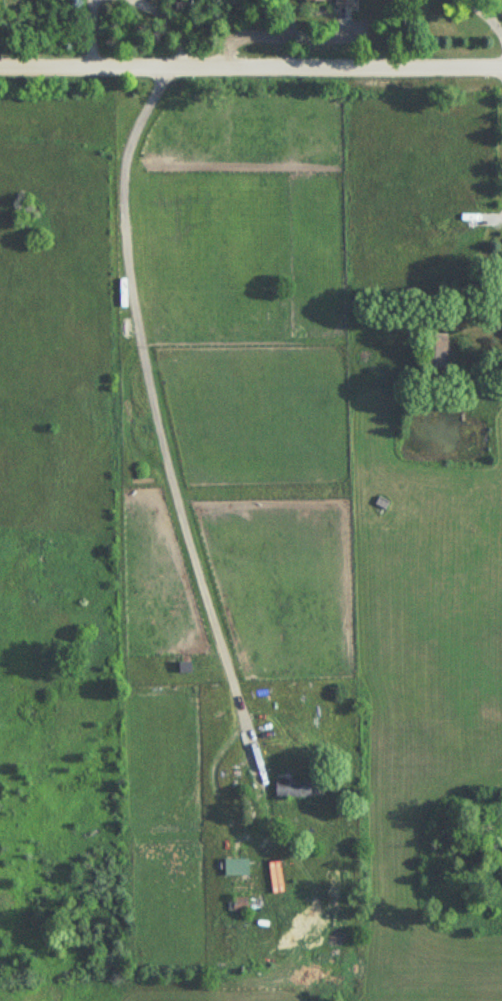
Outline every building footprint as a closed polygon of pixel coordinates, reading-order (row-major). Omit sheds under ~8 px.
[(353,0),(332,0),(332,9),(353,9),(353,0)] [(447,335),(423,335),(423,369),(447,369),(447,335)] [(312,781),(275,781),(275,799),(322,799),(322,788),(312,788),(312,781)] [(247,899),(228,899),(228,914),(247,914),(247,899)]
